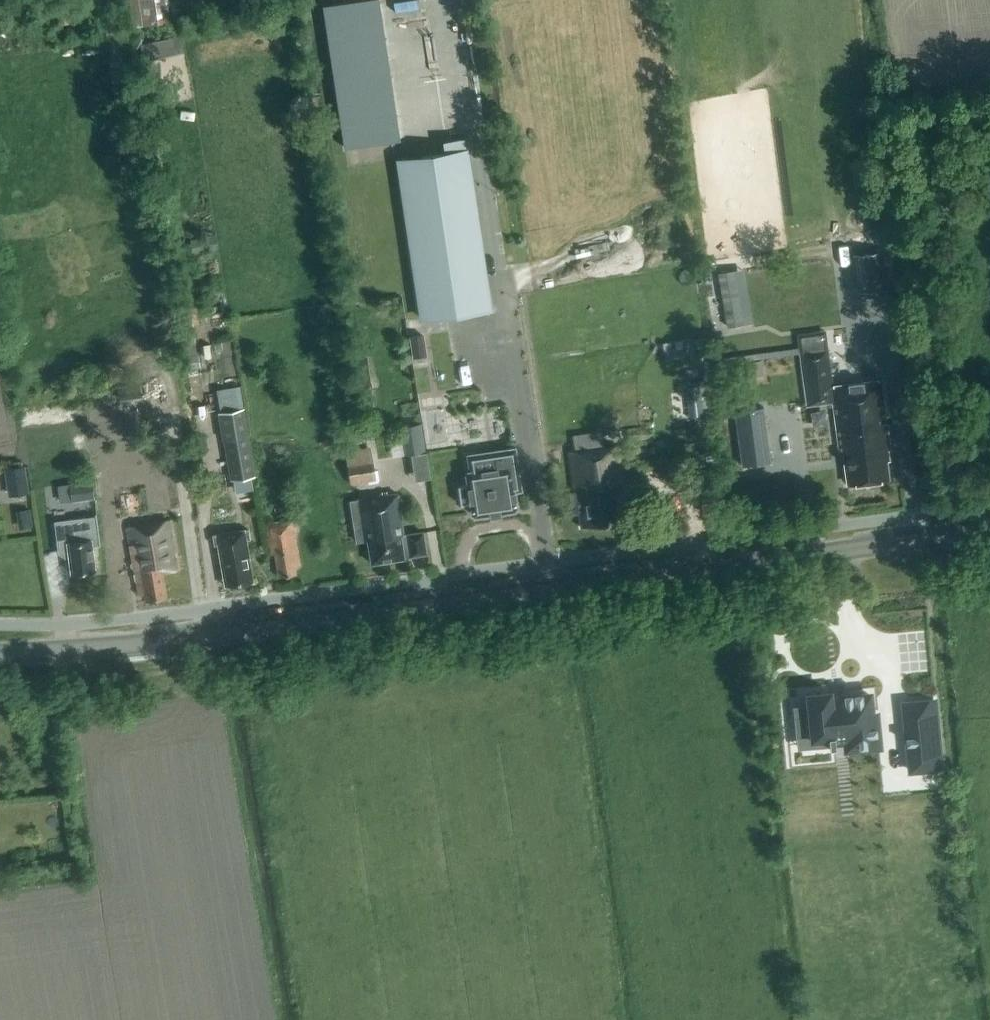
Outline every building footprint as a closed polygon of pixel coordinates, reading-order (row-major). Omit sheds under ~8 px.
[(171,18),(169,0),(128,0),(132,24),(171,18)] [(403,139),(384,0),(336,0),(325,2),(345,147),(403,139)] [(420,320),(493,309),(469,146),(396,157),(420,320)] [(881,251),(853,255),(858,291),(885,287),(881,251)] [(731,270),(718,272),(727,326),(740,324),(731,270)] [(194,327),(181,328),(182,344),(195,343),(194,327)] [(825,330),(797,333),(800,352),(807,405),(833,401),(840,454),(844,454),(848,483),(888,478),(885,460),(887,460),(885,448),(889,448),(880,379),(832,385),(827,349),(825,330)] [(424,333),(410,335),(413,357),(427,355),(424,333)] [(711,388),(687,391),(690,416),(713,413),(711,388)] [(764,405),(734,409),(742,464),(771,460),(764,405)] [(255,476),(244,406),(217,411),(221,440),(223,439),(230,480),(255,476)] [(408,455),(427,452),(422,423),(403,426),(408,455)] [(602,446),(600,431),(573,435),(575,450),(568,451),(573,489),(569,490),(573,513),(578,512),(581,527),(615,522),(611,496),(625,495),(618,444),(602,446)] [(467,484),(458,485),(461,504),(470,503),(471,513),(475,515),(489,513),(489,515),(500,514),(499,512),(514,510),(516,506),(513,484),(520,483),(515,447),(493,450),(496,465),(468,469),(466,473),(467,484)] [(364,458),(363,449),(346,452),(351,482),(375,478),(371,457),(364,458)] [(9,495),(29,492),(25,464),(4,467),(9,495)] [(70,482),(73,500),(91,497),(89,480),(70,482)] [(407,533),(403,534),(397,492),(349,500),(355,542),(367,540),(371,563),(425,554),(422,533),(407,535),(407,533)] [(95,570),(92,544),(99,543),(96,515),(78,518),(54,520),(58,550),(68,549),(71,573),(95,570)] [(167,596),(163,571),(180,568),(171,518),(126,526),(138,594),(144,593),(146,600),(167,596)] [(301,566),(292,520),(265,524),(270,554),(275,553),(279,576),(296,573),(295,567),(301,566)] [(249,538),(248,528),(212,534),(213,544),(219,543),(226,584),(252,580),(245,539),(249,538)] [(877,585),(880,647),(915,645),(913,607),(903,607),(902,584),(877,585)] [(909,685),(908,697),(937,697),(938,668),(917,667),(916,686),(909,685)] [(809,714),(797,715),(796,715),(798,735),(799,735),(811,734),(811,738),(828,736),(828,738),(834,738),(834,736),(845,734),(846,749),(868,747),(878,746),(879,746),(879,745),(878,736),(876,713),(871,713),(869,694),(841,696),(841,697),(830,699),(830,694),(829,690),(807,692),(808,703),(809,714)] [(941,767),(934,700),(903,703),(910,770),(941,767)]
